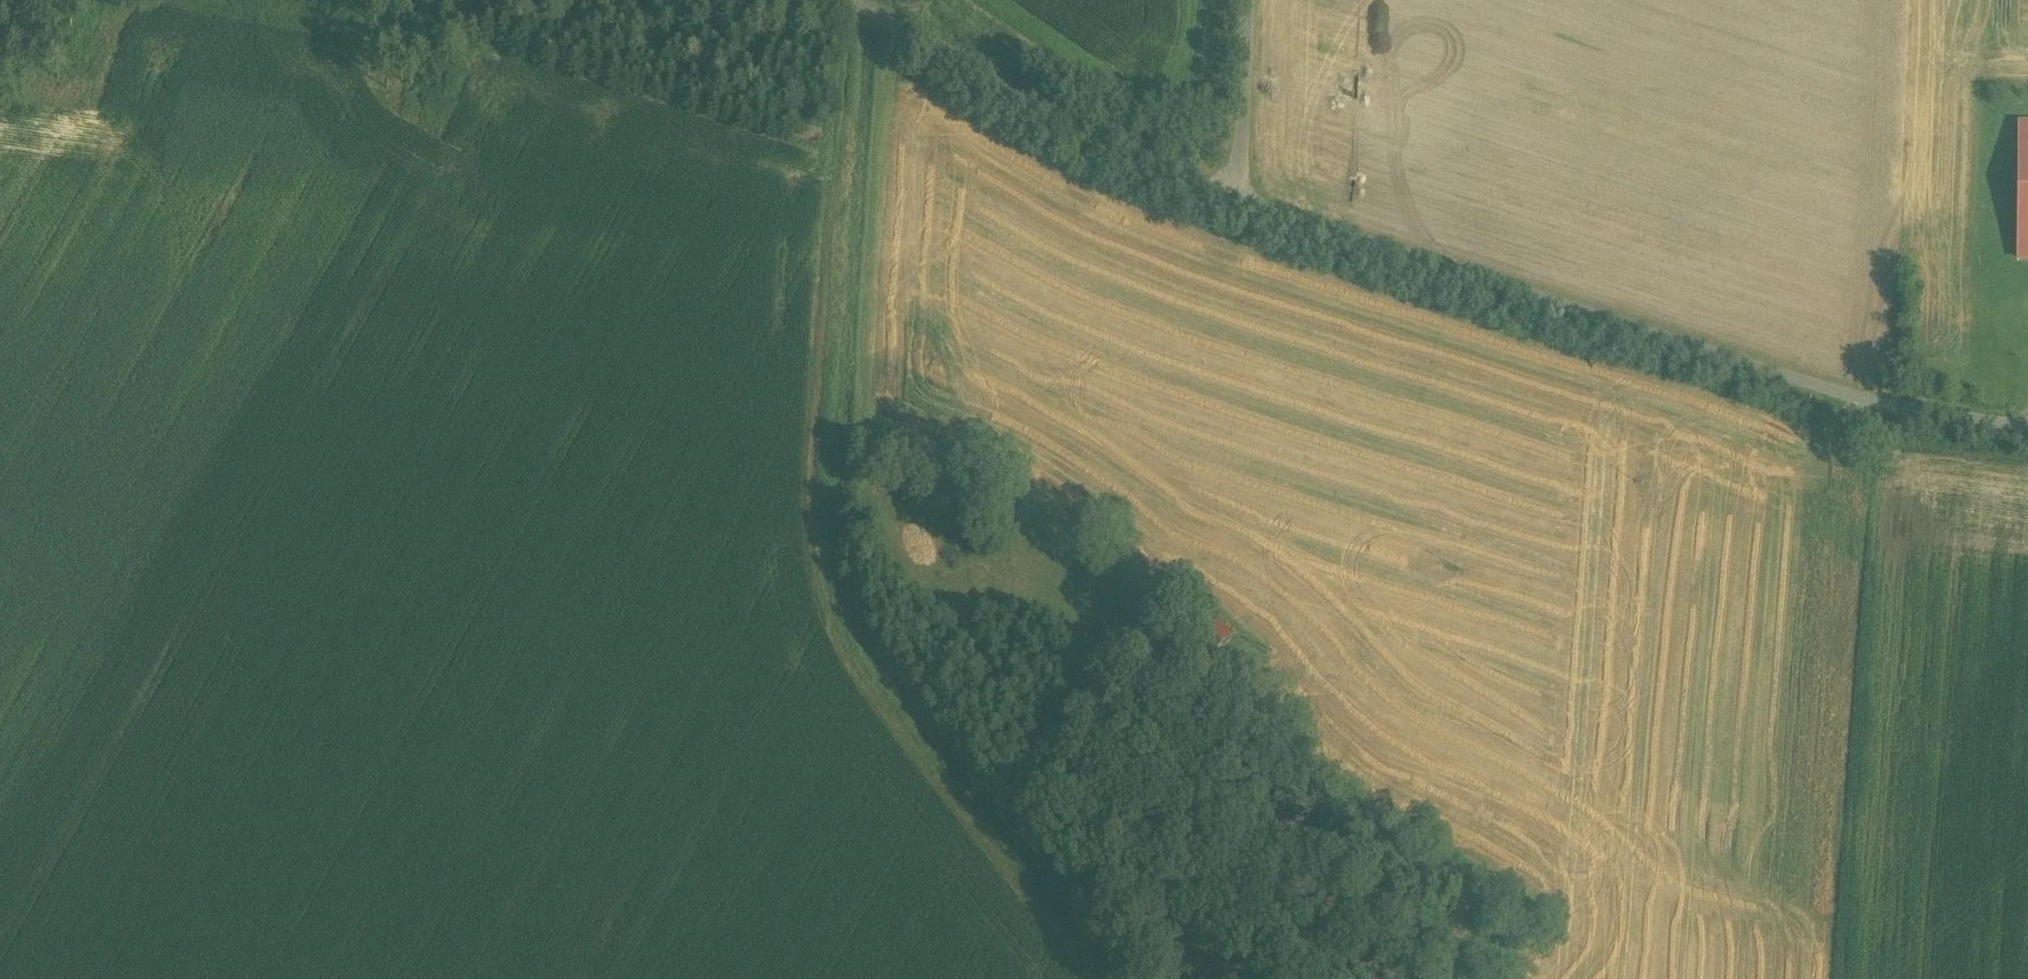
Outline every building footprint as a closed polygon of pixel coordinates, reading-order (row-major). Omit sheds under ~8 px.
[(2021,128),(2020,264),(2027,264),(2027,128),(2021,128)] [(1202,595),(1176,611),(1202,654),(1228,638),(1202,595)]
